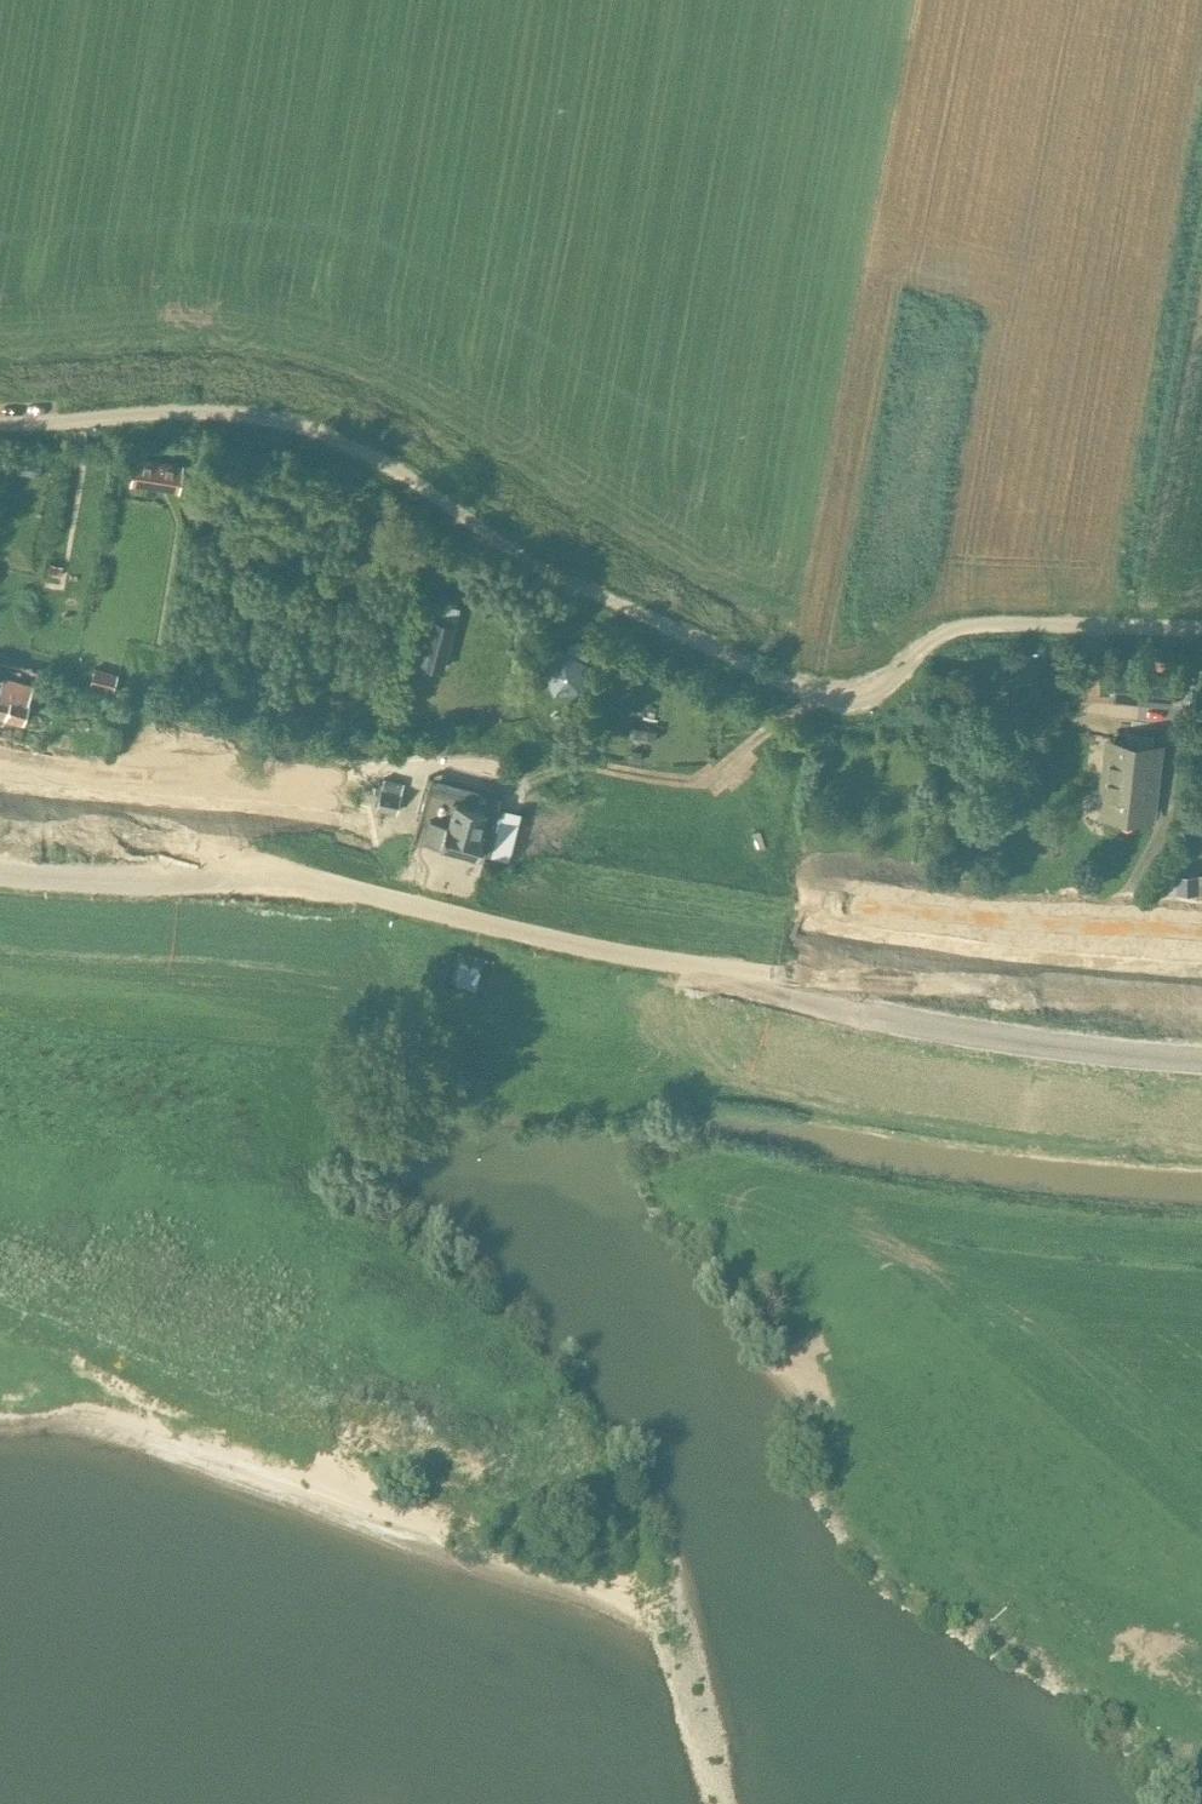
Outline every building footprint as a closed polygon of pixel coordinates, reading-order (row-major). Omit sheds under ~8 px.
[(174,494),(179,470),(129,462),(126,487),(174,494)] [(419,661),(450,669),(463,623),(432,614),(419,661)] [(546,667),(555,689),(579,686),(584,663),(564,652),(546,667)] [(90,684),(113,690),(118,674),(95,667),(90,684)] [(1116,667),(1113,699),(1170,705),(1174,673),(1116,667)] [(4,724),(5,718),(22,723),(34,686),(4,677),(0,691),(0,722),(4,724)] [(1105,811),(1134,814),(1134,809),(1148,810),(1155,747),(1152,747),(1153,733),(1128,731),(1127,745),(1122,744),(1121,751),(1112,750),(1105,811)] [(384,778),(377,806),(396,811),(404,783),(384,778)] [(437,819),(430,842),(484,858),(491,834),(485,833),(492,809),(464,801),(457,824),(437,819)] [(1177,872),(1177,892),(1196,892),(1196,872),(1177,872)] [(461,963),(457,977),(474,982),(478,968),(461,963)]
